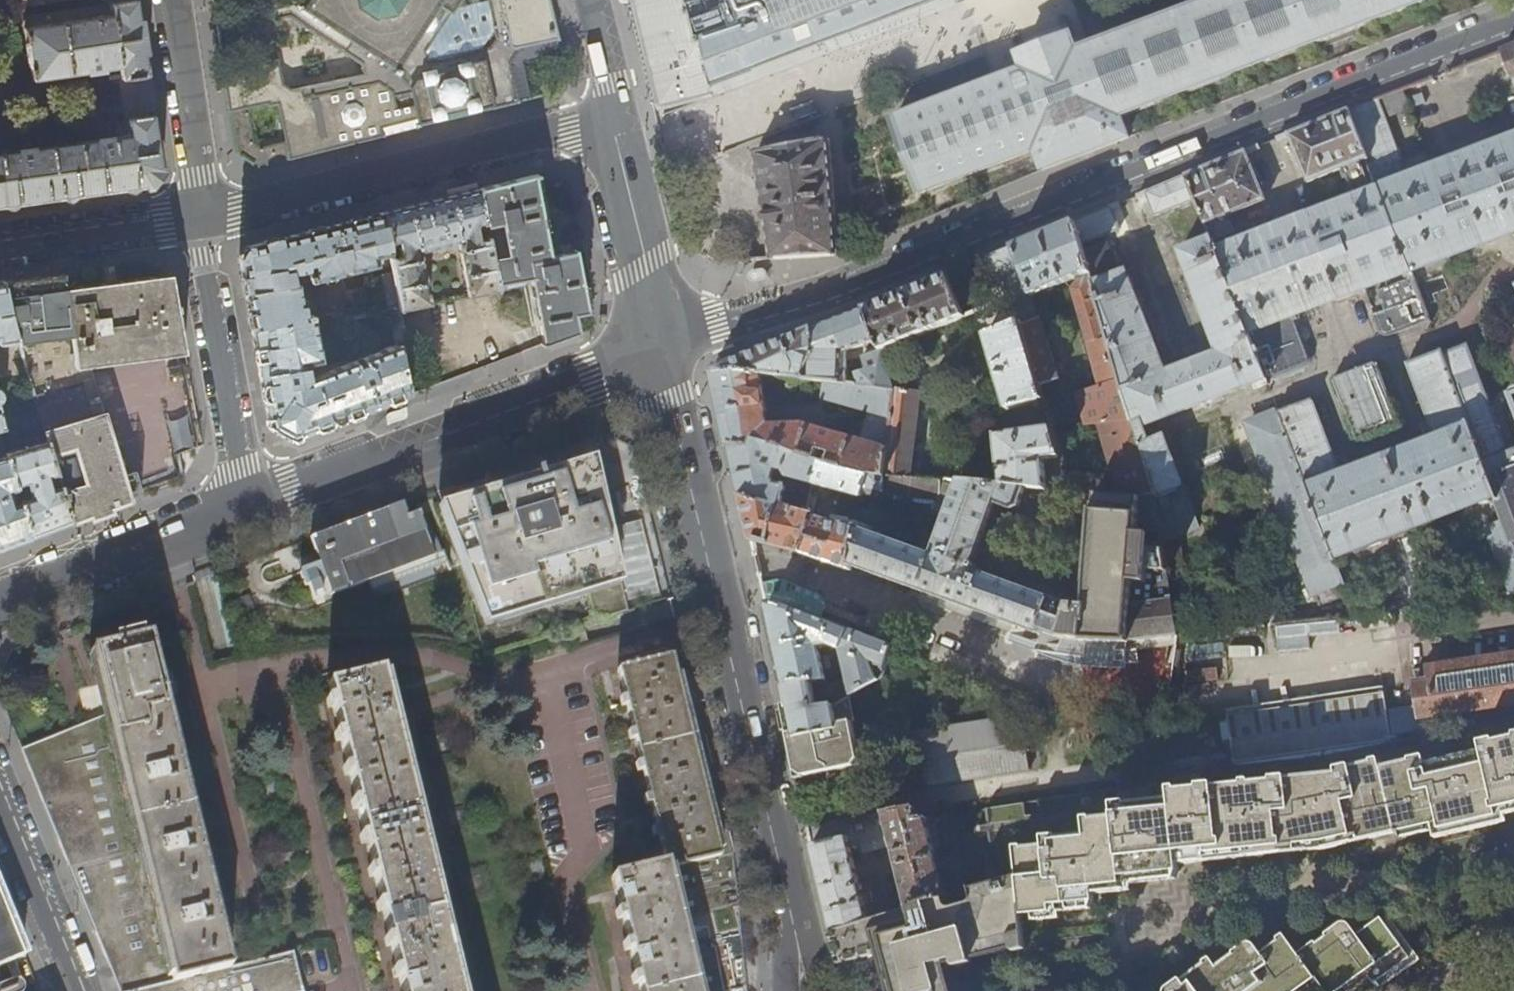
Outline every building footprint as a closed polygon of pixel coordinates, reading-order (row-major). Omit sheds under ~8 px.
[(3,207),(65,198),(133,189),(147,187),(149,183),(150,184),(160,171),(159,170),(162,167),(158,140),(152,99),(147,71),(137,0),(109,0),(109,3),(28,18),(24,25),(33,82),(109,69),(119,137),(0,153),(0,207),(3,207)] [(303,7),(295,19),(303,25),(314,32),(361,62),(363,73),(304,86),(291,88),(283,83),(278,58),(268,60),(223,70),(229,112),(230,115),(236,153),(239,156),(246,160),(257,167),(291,159),(298,157),(347,145),(388,135),(412,129),(420,127),(420,125),(483,110),(518,102),(509,63),(514,56),(520,47),(558,40),(551,9),(549,0),(490,0),(495,27),(488,38),(482,47),(482,48),(429,59),(427,50),(452,12),(460,0),(307,0),(303,7)] [(651,105),(705,91),(701,83),(742,68),(741,65),(843,27),(915,0),(626,0),(651,105)] [(897,201),(902,200),(901,198),(918,192),(919,195),(1036,151),(1044,172),(1130,139),(1122,119),(1434,0),(1210,0),(1162,18),(1091,45),(1078,50),(1073,36),(1048,45),(1019,56),(1025,72),(870,131),(897,201)] [(1501,51),(1512,79),(1513,78),(1513,79),(1513,46),(1501,51)] [(1383,96),(1388,114),(1407,106),(1401,89),(1383,96)] [(1378,191),(1407,181),(1376,99),(1354,108),(1288,135),(1308,183),(1366,160),(1372,175),(1378,191)] [(830,139),(755,153),(763,202),(768,231),(773,260),(839,255),(835,206),(830,139)] [(1471,155),(1410,177),(1440,259),(1502,237),(1513,232),(1513,139),(1471,155)] [(1185,177),(1195,201),(1204,226),(1210,240),(1213,240),(1234,232),(1227,216),(1265,200),(1246,152),(1233,157),(1185,177)] [(530,277),(543,345),(559,339),(577,332),(573,315),(588,312),(581,271),(577,251),(549,256),(540,212),(534,175),(529,176),(514,180),(478,189),(483,218),(484,225),(501,222),(508,256),(491,260),(496,284),(530,277)] [(1156,216),(1195,201),(1185,177),(1145,193),(1150,205),(1156,216)] [(1218,252),(1249,331),(1440,259),(1410,177),(1407,181),(1378,191),(1218,252)] [(448,197),(477,189),(476,183),(447,191),(448,197)] [(467,295),(497,290),(496,284),(491,260),(486,234),(477,236),(474,220),(483,218),(478,189),(477,189),(448,197),(427,202),(382,213),(387,242),(398,239),(400,255),(390,258),(392,272),(398,302),(399,310),(429,303),(418,251),(456,241),(467,295)] [(1111,207),(1075,222),(1082,244),(1120,230),(1111,207)] [(389,254),(387,242),(382,213),(351,221),(271,241),(247,246),(239,259),(243,282),(249,312),(252,329),(312,318),(312,314),(307,315),(304,298),(301,299),(297,283),(286,285),(291,279),(290,275),(309,271),(309,274),(308,275),(309,281),(311,280),(311,282),(342,274),(341,273),(340,273),(339,267),(347,266),(348,270),(347,270),(347,273),(378,265),(376,257),(389,254)] [(1021,244),(1013,247),(1032,297),(1072,281),(1075,288),(1073,292),(1101,388),(1079,395),(1088,425),(1098,424),(1120,497),(1155,500),(1154,496),(1094,286),(1091,278),(1084,253),(1082,244),(1075,222),(1021,244)] [(1198,404),(1242,388),(1264,378),(1265,382),(1304,367),(1308,364),(1309,360),(1309,355),(1304,343),(1260,360),(1249,331),(1218,252),(1213,240),(1210,240),(1196,246),(1181,252),(1221,353),(1191,365),(1165,376),(1125,273),(1094,286),(1154,496),(1155,500),(1159,527),(1161,538),(1161,544),(1198,530),(1164,437),(1148,442),(1142,424),(1148,422),(1149,423),(1198,404)] [(1109,243),(1084,253),(1091,278),(1118,267),(1109,243)] [(1039,386),(1021,327),(1038,321),(1032,297),(1013,247),(998,254),(984,260),(1003,302),(1014,297),(1020,322),(986,335),(1008,410),(1044,400),(1039,386)] [(398,302),(392,272),(384,275),(389,303),(398,302)] [(44,432),(71,521),(100,511),(131,499),(173,483),(182,480),(173,455),(202,446),(197,423),(188,369),(187,364),(166,368),(164,356),(185,353),(178,316),(170,274),(135,279),(65,288),(64,273),(38,276),(3,281),(17,339),(18,343),(44,432)] [(882,350),(965,317),(947,275),(871,306),(864,309),(878,340),(882,350)] [(17,339),(3,281),(0,282),(0,342),(1,342),(17,339)] [(1393,336),(1430,321),(1422,299),(1373,317),(1378,331),(1380,334),(1384,337),(1389,337),(1393,336)] [(406,345),(399,310),(398,302),(389,303),(397,346),(363,358),(366,365),(359,368),(356,361),(329,371),(329,373),(306,381),(303,364),(310,363),(310,367),(315,367),(314,363),(321,362),(313,318),(312,318),(252,329),(259,369),(269,427),(291,439),(336,422),(348,418),(410,395),(399,347),(406,345)] [(878,340),(864,309),(839,319),(813,330),(717,369),(714,370),(715,374),(721,372),(774,378),(804,381),(826,383),(846,385),(847,353),(878,340)] [(1038,321),(1021,327),(1039,386),(1058,380),(1040,320),(1038,321)] [(1506,452),(1466,349),(1444,357),(1495,495),(1504,518),(1482,527),(1508,595),(1513,594),(1513,449),(1506,452)] [(882,350),(863,357),(867,365),(854,377),(859,387),(893,390),(893,388),(882,350)] [(1279,410),(1334,555),(1495,495),(1444,357),(1442,351),(1407,365),(1421,402),(1434,438),(1340,474),(1325,436),(1311,399),(1279,410)] [(1347,410),(1352,424),(1360,448),(1407,432),(1385,368),(1338,384),(1343,399),(1347,410)] [(846,385),(826,383),(823,404),(870,411),(859,443),(804,426),(766,428),(761,382),(774,383),(774,378),(721,372),(715,374),(710,375),(711,378),(723,428),(726,444),(730,444),(732,454),(736,472),(740,490),(742,495),(740,495),(750,540),(802,555),(813,514),(780,506),(785,487),(771,482),(775,468),(784,471),(789,477),(812,483),(816,460),(866,479),(867,474),(885,476),(893,390),(859,387),(846,385)] [(893,390),(885,476),(912,478),(921,392),(893,388),(893,390)] [(1334,555),(1279,410),(1263,417),(1247,423),(1317,604),(1348,592),(1334,555)] [(995,436),(1003,486),(1024,488),(1045,490),(1044,462),(1062,457),(1052,428),(995,436)] [(6,452),(7,455),(31,536),(51,529),(71,521),(44,432),(32,436),(35,444),(6,452)] [(12,544),(31,536),(7,455),(0,457),(0,548),(12,544)] [(1136,536),(1137,525),(1159,527),(1155,500),(1120,497),(1101,495),(1094,495),(1085,607),(1072,605),(983,573),(986,565),(981,560),(1001,505),(1011,508),(1018,506),(1024,488),(1003,486),(912,478),(885,476),(867,474),(866,479),(816,460),(812,483),(863,496),(865,490),(909,497),(938,501),(936,507),(942,513),(949,516),(939,541),(933,539),(923,544),(921,551),(859,528),(849,527),(850,520),(830,516),(830,523),(814,516),(815,515),(813,514),(802,555),(849,572),(850,566),(1040,634),(1038,640),(1057,647),(1060,638),(1082,642),(1128,643),(1177,637),(1171,605),(1161,544),(1161,538),(1136,536)] [(597,464),(442,513),(463,563),(469,561),(488,621),(585,592),(593,622),(630,611),(597,464)] [(1063,473),(1060,491),(1094,495),(1101,495),(1102,476),(1063,473)] [(800,505),(807,507),(811,494),(804,492),(800,505)] [(331,595),(434,557),(419,515),(407,519),(401,504),(397,506),(368,517),(310,539),(316,555),(320,566),(300,573),(304,587),(308,585),(314,601),(316,601),(313,594),(321,592),(323,598),(325,597),(319,581),(325,579),(331,595)] [(443,552),(442,553),(449,570),(451,570),(444,552),(443,552)] [(775,649),(784,686),(814,683),(818,706),(837,703),(861,690),(883,677),(893,646),(892,632),(881,636),(850,622),(823,613),(824,610),(821,598),(787,586),(783,584),(779,584),(775,584),(761,587),(762,593),(772,592),(815,607),(812,616),(806,614),(807,609),(776,599),(764,599),(767,614),(769,624),(775,649)] [(1192,602),(1171,605),(1177,637),(1178,637),(1173,668),(1169,689),(1185,689),(1213,686),(1209,634),(1197,635),(1192,602)] [(1345,607),(1349,617),(1357,617),(1352,604),(1345,607)] [(1325,620),(1343,618),(1340,606),(1323,610),(1325,620)] [(891,621),(850,622),(881,636),(892,632),(891,621)] [(1275,628),(1277,651),(1309,648),(1308,634),(1338,631),(1337,622),(1275,628)] [(172,979),(230,965),(149,637),(91,650),(107,716),(172,979)] [(979,661),(936,642),(930,659),(974,676),(979,661)] [(696,990),(746,990),(746,986),(744,973),(743,958),(734,879),(732,854),(687,672),(677,674),(672,656),(664,658),(662,650),(640,655),(642,663),(618,668),(664,862),(696,990)] [(1415,708),(1387,712),(1390,735),(1419,731),(1418,718),(1513,704),(1513,655),(1435,666),(1409,670),(1415,708)] [(401,990),(458,990),(381,672),(326,683),(401,990)] [(791,747),(803,805),(810,804),(880,793),(861,690),(837,703),(818,706),(814,683),(784,686),(779,686),(783,707),(791,747)] [(1248,706),(1224,709),(1232,764),(1388,743),(1380,688),(1248,706)] [(1021,715),(906,733),(914,788),(1028,770),(1021,715)] [(291,949),(230,965),(172,979),(107,716),(21,750),(39,793),(58,839),(80,893),(107,961),(119,990),(301,990),(291,949)] [(1481,743),(1483,754),(1427,767),(1424,757),(1409,760),(1412,773),(1355,786),(1351,766),(1336,769),(1337,776),(1288,781),(1288,777),(1171,789),(1172,800),(1129,805),(1129,803),(1114,804),(1115,820),(1094,822),(1094,818),(1086,819),(1087,833),(1044,838),(1045,845),(1016,848),(1019,877),(970,891),(972,898),(972,900),(972,901),(971,903),(969,905),(952,909),(950,909),(948,908),(947,906),(945,898),(936,900),(908,909),(868,922),(833,933),(835,943),(840,962),(878,952),(889,990),(955,990),(949,967),(956,965),(957,969),(974,964),(973,961),(1013,950),(1014,953),(1026,950),(1023,917),(1092,909),(1095,902),(1094,888),(1123,885),(1122,878),(1180,872),(1178,858),(1324,843),(1367,833),(1366,828),(1394,821),(1397,834),(1439,824),(1441,831),(1499,817),(1497,811),(1513,807),(1513,736),(1481,743)] [(914,808),(913,810),(915,822),(926,820),(931,819),(928,806),(914,808)] [(820,880),(833,933),(868,922),(847,839),(858,836),(863,854),(892,846),(908,909),(936,900),(945,898),(926,820),(915,822),(913,810),(808,829),(812,847),(820,880)] [(612,874),(640,990),(696,990),(664,862),(612,874)] [(957,879),(950,880),(954,897),(963,896),(957,879)] [(25,957),(0,896),(0,967),(25,957)] [(1326,990),(1342,990),(1367,973),(1375,985),(1388,975),(1400,967),(1411,959),(1381,918),(1358,935),(1351,926),(1349,924),(1347,923),(1343,923),(1341,924),(1338,926),(1299,955),(1285,935),(1278,940),(1280,943),(1263,955),(1257,947),(1256,945),(1255,944),(1253,944),(1251,943),(1248,944),(1246,945),(1234,954),(1236,957),(1219,969),(1212,959),(1166,990),(1326,990)]
